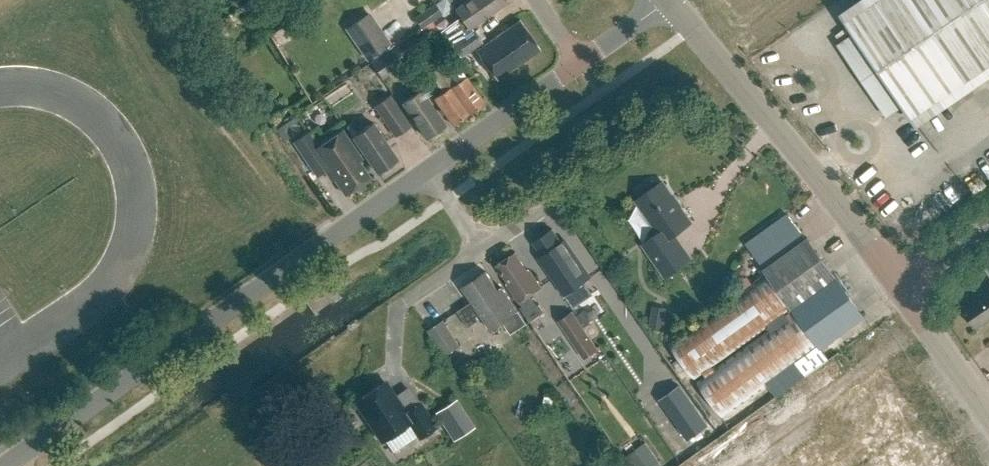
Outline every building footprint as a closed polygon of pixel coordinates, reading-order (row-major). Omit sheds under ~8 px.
[(460,56),(481,42),(471,27),(505,3),(503,0),(468,0),(456,8),(465,21),(444,35),(451,45),(452,45),(460,56)] [(885,115),(902,105),(912,120),(988,68),(988,0),(873,0),(844,19),(854,34),(839,47),(885,115)] [(414,18),(421,28),(442,14),(435,4),(414,18)] [(363,8),(338,25),(360,58),(386,41),(363,8)] [(478,50),(497,79),(540,49),(521,20),(478,50)] [(394,46),(369,64),(382,81),(406,64),(394,46)] [(445,92),(435,99),(454,126),(485,104),(466,77),(458,83),(453,76),(451,78),(444,67),(432,75),(445,92)] [(402,104),(426,138),(445,125),(421,90),(402,104)] [(388,96),(373,106),(395,136),(410,127),(388,96)] [(345,128),(377,173),(397,159),(372,123),(363,129),(360,126),(357,128),(353,122),(345,128)] [(328,169),(345,195),(371,177),(360,161),(363,159),(344,130),(318,146),(309,132),(295,141),(318,176),(328,169)] [(643,245),(665,277),(691,258),(674,233),(691,221),(663,183),(660,185),(657,182),(653,181),(638,191),(638,195),(641,199),(637,201),(659,233),(643,245)] [(806,239),(788,214),(747,244),(765,269),(764,269),(767,274),(669,344),(695,380),(704,373),(706,376),(697,382),(723,418),(797,364),(805,375),(829,359),(821,348),(865,317),(808,238),(806,239)] [(543,256),(539,258),(564,295),(590,277),(568,244),(564,247),(552,229),(534,242),(543,256)] [(498,267),(510,285),(508,287),(523,309),(521,310),(531,324),(545,315),(540,307),(537,309),(530,299),(543,290),(531,274),(529,273),(516,255),(498,267)] [(504,324),(512,336),(527,326),(503,290),(499,292),(487,274),(463,290),(473,304),(457,314),(468,330),(479,324),(476,320),(481,317),(491,332),(504,324)] [(963,308),(977,328),(988,320),(988,290),(963,308)] [(651,325),(665,327),(669,306),(655,304),(651,325)] [(599,352),(572,314),(558,323),(585,362),(599,352)] [(429,330),(445,355),(459,345),(443,321),(429,330)] [(405,412),(384,382),(356,401),(383,440),(410,422),(420,438),(436,427),(419,403),(405,412)] [(708,425),(680,386),(659,400),(688,440),(708,425)] [(449,396),(428,411),(448,439),(469,424),(449,396)] [(623,458),(629,465),(662,465),(645,443),(623,458)]
